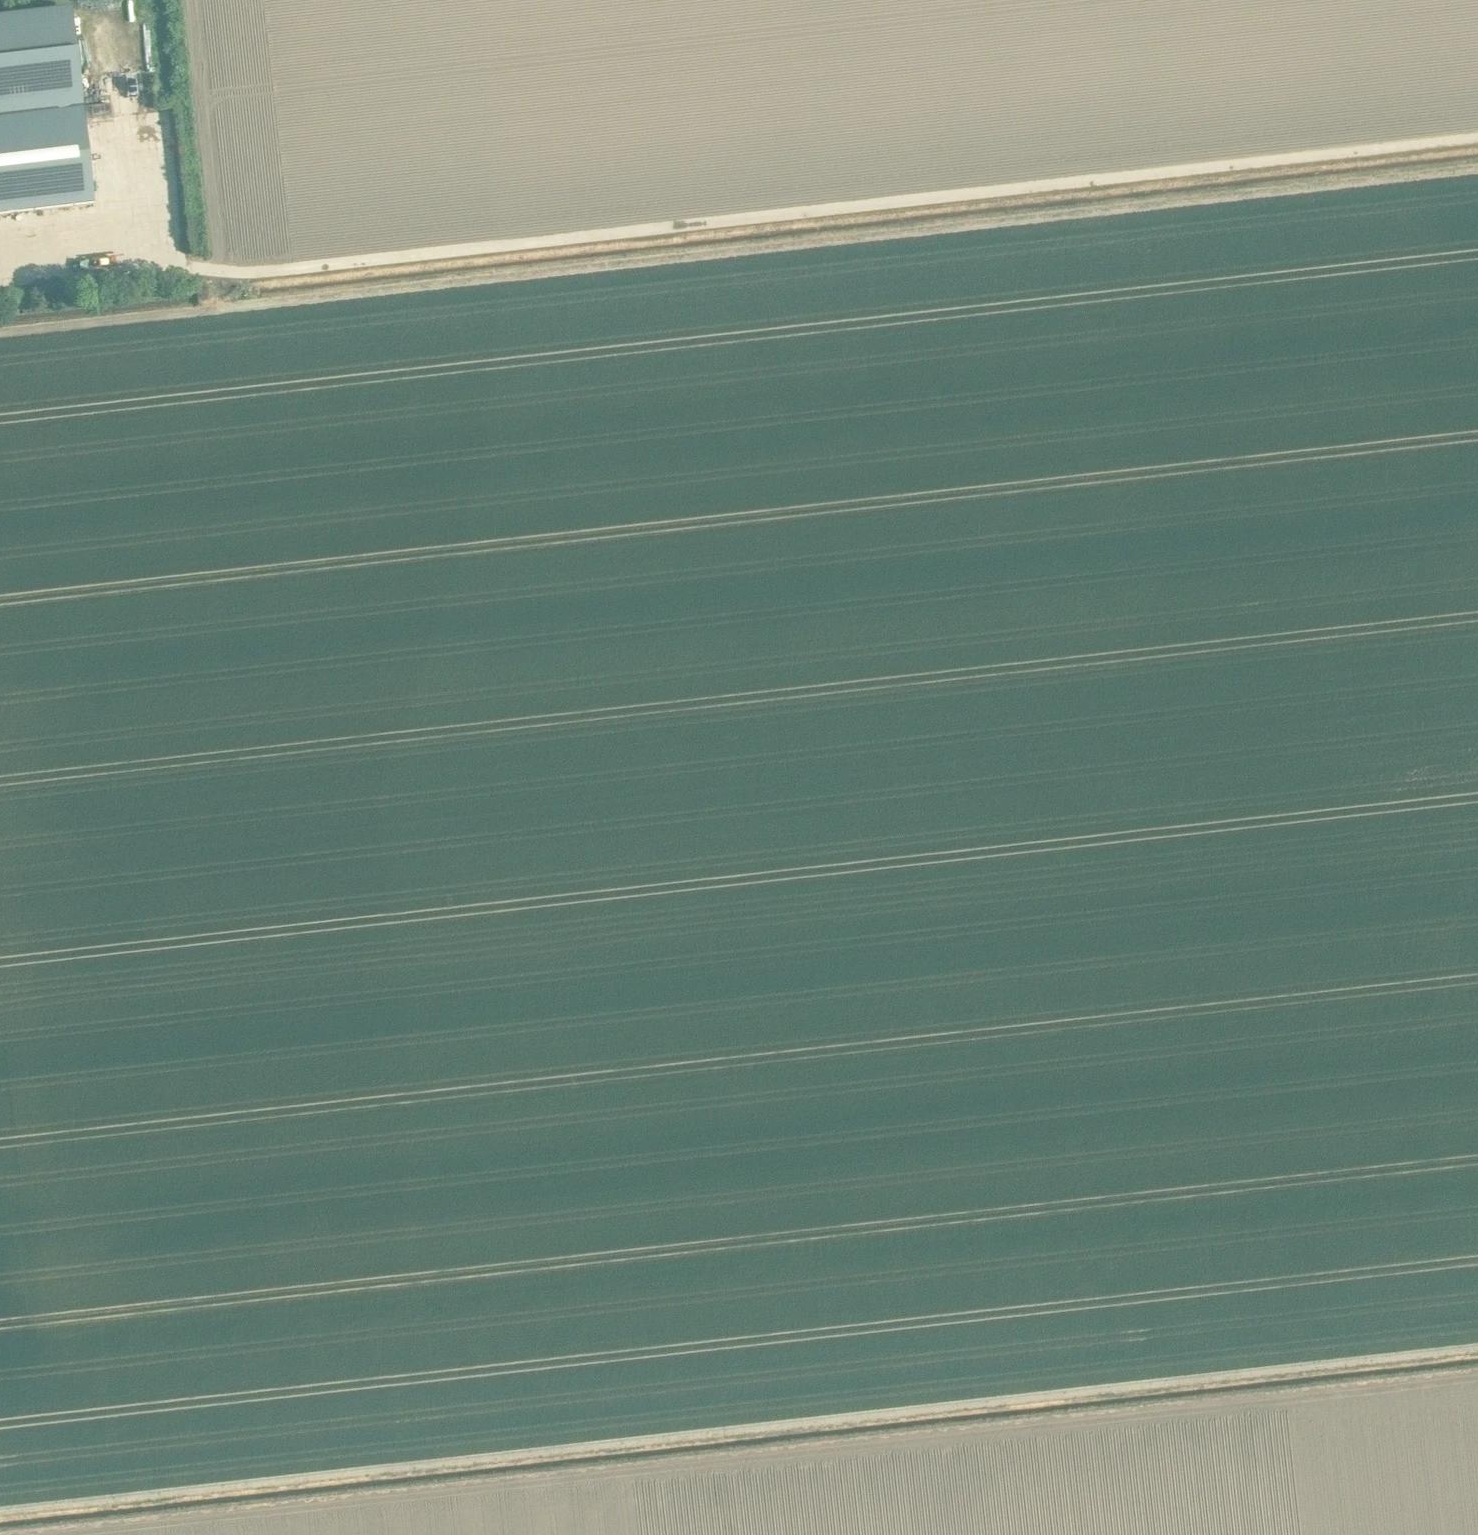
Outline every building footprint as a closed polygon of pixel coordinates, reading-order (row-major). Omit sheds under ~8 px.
[(93,202),(71,11),(0,19),(0,213),(93,202)]
